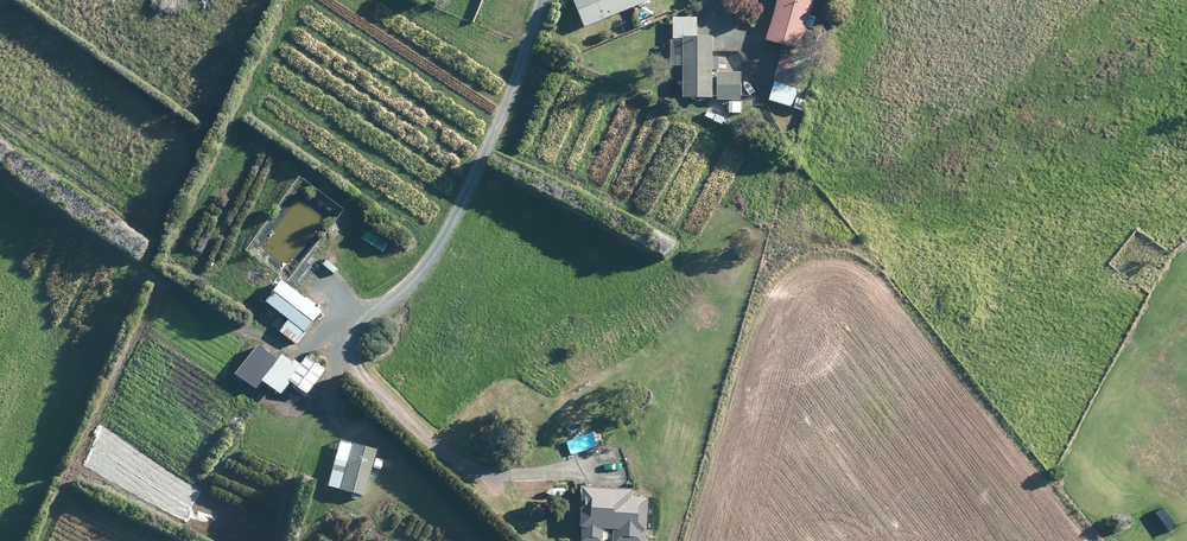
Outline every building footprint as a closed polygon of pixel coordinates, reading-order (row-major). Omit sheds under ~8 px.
[(654,0),(575,0),(586,28),(654,0)] [(816,0),(779,0),(776,12),(767,41),(798,49),(798,50),(801,51),(802,46),(808,27),(813,29),(817,17),(811,16),(816,0)] [(698,38),(698,17),(674,17),(674,38),(684,39),(684,41),(672,41),(672,66),(685,66),(685,79),(685,98),(708,98),(711,98),(711,100),(713,100),(714,69),(720,69),(720,58),(714,58),(714,51),(714,37),(698,38)] [(569,43),(566,32),(554,34),(556,46),(569,43)] [(776,82),(770,100),(792,107),(807,61),(783,53),(782,58),(774,81),(776,82)] [(719,100),(743,100),(743,73),(719,73),(719,100)] [(798,98),(795,107),(803,111),(807,101),(798,98)] [(743,113),(743,102),(731,102),(731,113),(743,113)] [(706,116),(715,120),(717,116),(708,112),(706,116)] [(1154,295),(1167,278),(1133,253),(1121,270),(1154,295)] [(324,313),(285,282),(268,302),(291,319),(282,332),(298,345),(324,313)] [(261,344),(237,374),(258,390),(265,380),(283,394),(293,380),(309,393),(326,372),(308,358),(303,364),(297,360),(295,363),(285,355),(281,360),(261,344)] [(376,447),(369,445),(340,437),(327,483),(363,494),(376,447)] [(594,483),(582,483),(581,505),(580,505),(579,520),(582,520),(582,524),(583,524),(583,540),(602,540),(604,540),(604,525),(614,526),(614,540),(647,540),(649,500),(651,500),(652,491),(638,491),(638,485),(621,485),(594,483)]
